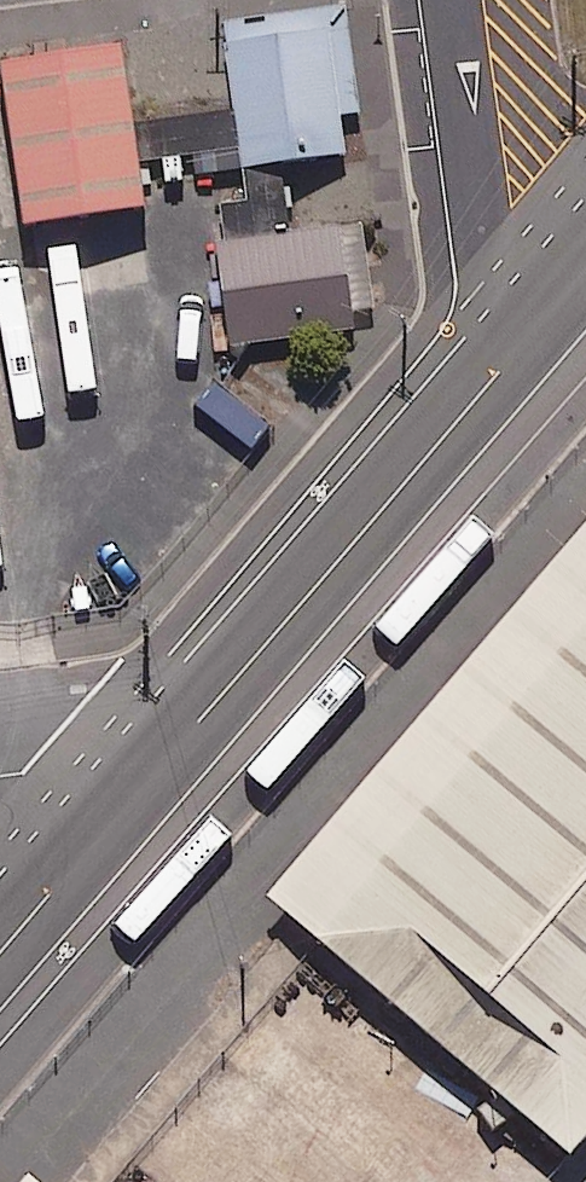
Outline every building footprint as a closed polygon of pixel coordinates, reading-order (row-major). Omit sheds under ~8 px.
[(0,65),(0,75),(21,228),(145,211),(138,162),(192,155),(194,175),(240,168),(245,201),(217,205),(223,242),(214,244),(228,346),(351,329),(337,228),(288,235),(278,165),(346,155),(341,116),(360,114),(345,4),(220,22),(232,110),(131,124),(120,48),(0,65)] [(583,1156),(585,1152),(585,540),(278,887),(583,1156)]
